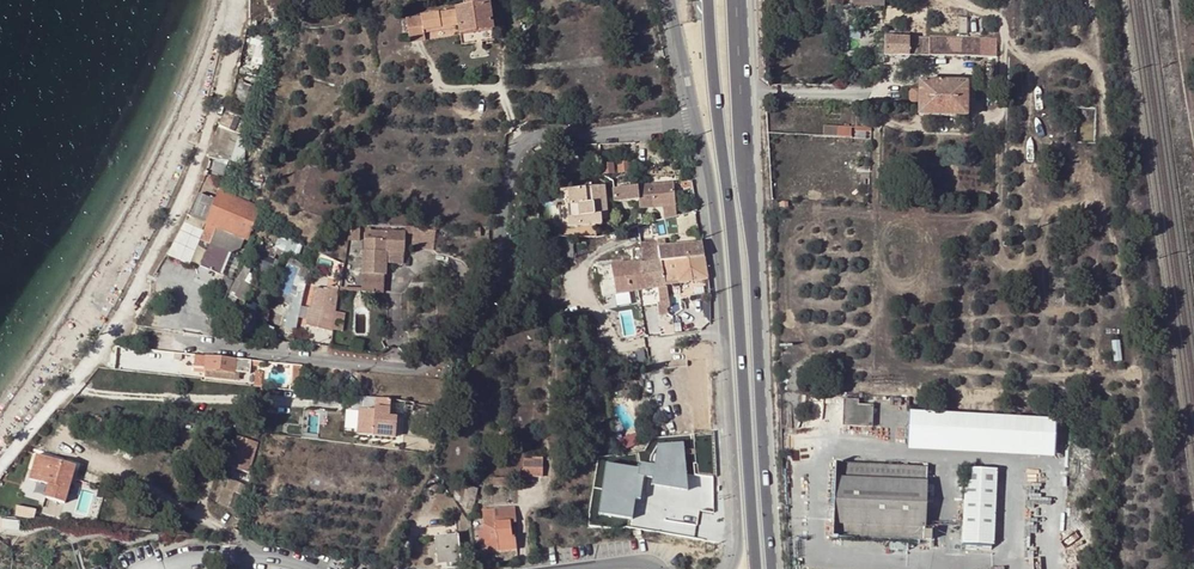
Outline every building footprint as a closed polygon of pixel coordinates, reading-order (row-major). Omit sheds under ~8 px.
[(456,10),(406,19),(408,33),(423,31),(459,25),(460,33),(493,28),(489,4),(478,6),(465,8),(456,9),(456,10)] [(462,44),(495,38),(493,28),(460,33),(462,44)] [(427,31),(428,37),(458,35),(458,29),(427,31)] [(410,43),(425,40),(423,31),(408,33),(410,43)] [(250,34),(245,61),(263,64),(268,37),(250,34)] [(943,56),(943,38),(914,38),(891,37),(891,35),(883,35),(883,55),(943,56)] [(943,56),(980,56),(980,39),(943,38),(943,56)] [(980,39),(980,56),(998,56),(998,39),(980,39)] [(919,83),(918,90),(918,103),(918,115),(967,116),(967,83),(941,83),(941,79),(933,79),(933,83),(919,83)] [(909,99),(911,103),(918,103),(918,90),(911,90),(909,92),(909,99)] [(225,110),(212,156),(219,158),(216,168),(229,172),(245,116),(225,110)] [(852,127),(823,126),(823,137),(837,137),(851,137),(852,127)] [(871,128),(854,127),(854,138),(870,138),(871,128)] [(629,172),(628,163),(616,164),(618,173),(629,172)] [(614,174),(613,164),(601,165),(602,175),(614,174)] [(675,206),(673,183),(612,190),(613,201),(638,199),(639,210),(662,208),(675,206)] [(557,207),(560,228),(600,224),(599,219),(607,218),(604,187),(566,190),(568,206),(562,206),(557,207)] [(209,309),(220,314),(235,282),(228,279),(229,277),(222,275),(231,253),(240,247),(244,238),(247,239),(257,214),(261,215),(263,208),(259,207),(263,198),(256,195),(251,204),(247,202),(250,195),(231,188),(228,196),(219,192),(215,201),(198,195),(190,217),(207,224),(203,232),(213,236),(200,266),(215,273),(209,287),(217,291),(209,309)] [(562,206),(568,206),(566,190),(559,191),(562,206)] [(664,219),(676,216),(675,206),(662,208),(664,219)] [(360,241),(360,225),(356,225),(356,227),(350,227),(348,241),(360,241)] [(404,258),(405,234),(405,231),(371,230),(371,228),(365,228),(364,251),(362,251),(361,274),(362,274),(384,274),(386,274),(387,258),(404,258)] [(413,234),(411,248),(434,251),(436,231),(414,229),(414,228),(413,234)] [(480,228),(472,229),(473,237),(480,237),(480,228)] [(283,251),(287,240),(280,236),(275,247),(269,243),(266,249),(260,247),(252,265),(261,268),(260,272),(261,272),(260,276),(263,278),(260,287),(268,290),(279,261),(276,260),(277,257),(276,256),(277,254),(281,256),(283,251)] [(287,240),(283,251),(298,257),(302,247),(287,240)] [(573,258),(572,241),(555,241),(556,258),(573,258)] [(656,241),(638,243),(640,249),(640,262),(660,261),(704,258),(701,243),(658,247),(656,241)] [(640,262),(640,249),(631,250),(633,263),(640,262)] [(296,331),(311,266),(291,258),(275,299),(289,306),(284,328),(296,331)] [(708,279),(704,258),(660,261),(665,286),(708,279)] [(658,295),(666,294),(665,286),(660,261),(640,262),(633,263),(637,291),(657,288),(658,295)] [(637,291),(633,263),(610,266),(615,295),(637,291)] [(235,282),(223,309),(230,311),(237,300),(243,301),(252,286),(245,282),(252,269),(245,264),(237,279),(236,279),(235,282)] [(362,281),(384,282),(384,274),(362,274),(362,278),(362,281)] [(331,332),(338,290),(338,288),(328,286),(327,290),(315,288),(305,325),(331,332)] [(639,298),(637,291),(615,295),(602,297),(604,304),(639,298)] [(666,294),(658,295),(660,303),(666,302),(667,302),(666,294)] [(666,302),(660,303),(657,303),(659,316),(668,314),(666,302)] [(336,330),(345,330),(346,312),(337,311),(336,330)] [(270,342),(275,329),(256,322),(251,335),(270,342)] [(205,358),(195,357),(193,369),(205,370),(240,374),(250,375),(251,367),(260,368),(260,363),(259,363),(205,358)] [(300,367),(291,366),(289,391),(298,393),(300,367)] [(204,378),(239,381),(240,374),(205,370),(204,378)] [(254,386),(261,387),(263,372),(255,371),(254,386)] [(441,390),(433,389),(431,402),(439,403),(441,390)] [(845,397),(844,423),(874,424),(874,403),(860,402),(860,397),(845,397)] [(397,418),(388,417),(390,401),(390,399),(375,398),(375,401),(374,410),(359,409),(357,434),(395,437),(397,418)] [(643,415),(642,408),(634,409),(635,416),(643,415)] [(1055,458),(1057,419),(908,411),(906,450),(1055,458)] [(258,443),(238,437),(228,467),(249,473),(258,443)] [(651,468),(608,462),(600,512),(638,518),(643,480),(684,487),(690,445),(655,440),(651,468)] [(34,455),(27,480),(45,485),(42,498),(63,504),(63,503),(64,503),(75,466),(35,455),(35,456),(34,455)] [(524,475),(538,476),(538,459),(524,458),(524,475)] [(930,542),(930,532),(925,531),(925,528),(926,496),(927,468),(835,464),(833,538),(930,542)] [(961,545),(992,548),(996,472),(965,470),(965,471),(961,545)] [(477,490),(458,484),(455,497),(466,501),(465,506),(473,508),(477,490)] [(216,502),(229,507),(235,492),(222,487),(216,502)] [(237,491),(236,493),(235,492),(229,507),(236,510),(242,493),(237,491)] [(36,508),(18,504),(15,514),(33,518),(33,517),(34,517),(36,508)] [(497,515),(509,514),(511,523),(517,522),(515,506),(496,508),(497,515)] [(481,510),(483,531),(484,541),(485,548),(497,547),(498,552),(516,550),(515,537),(513,537),(511,523),(509,514),(497,515),(496,508),(490,509),(485,509),(481,510)] [(457,535),(435,537),(438,564),(460,562),(457,535)]
